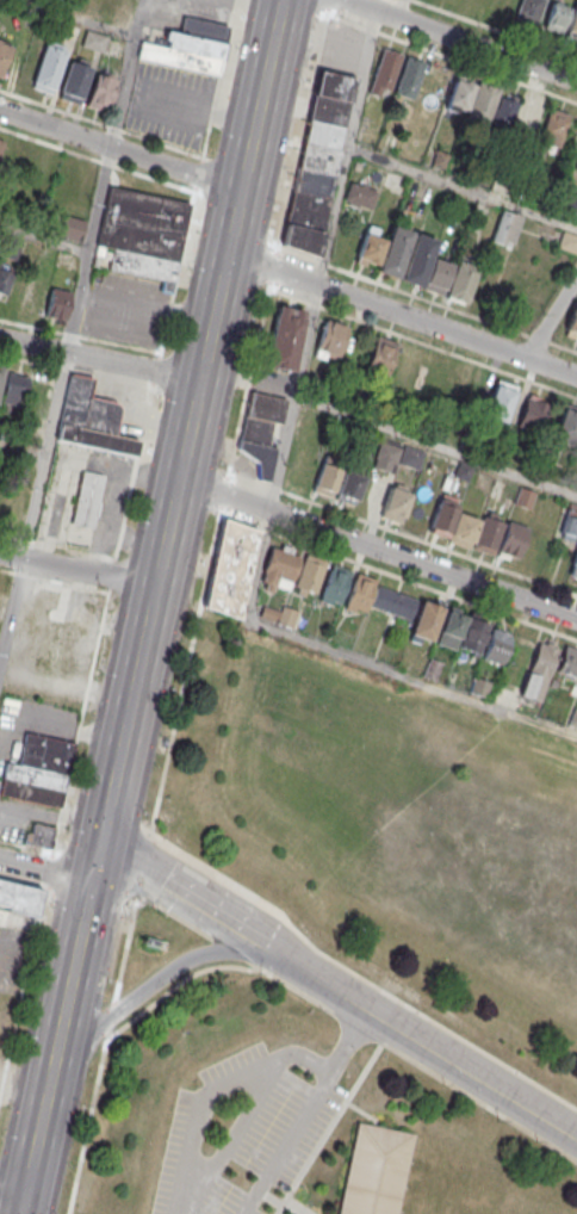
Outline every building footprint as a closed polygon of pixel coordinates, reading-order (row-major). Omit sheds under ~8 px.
[(49,2),(64,8),(68,0),(50,0),(49,2)] [(544,0),(519,0),(514,18),(536,25),(544,0)] [(565,33),(576,38),(576,1),(565,33)] [(563,33),(571,8),(553,2),(544,26),(563,33)] [(114,24),(129,26),(131,11),(115,9),(114,24)] [(227,25),(182,16),(179,33),(166,30),(163,39),(167,41),(166,48),(141,41),(137,57),(217,75),(227,25)] [(86,31),(81,47),(101,54),(106,37),(86,31)] [(12,43),(0,39),(0,79),(12,43)] [(45,45),(31,88),(51,95),(66,52),(45,45)] [(367,93),(387,99),(401,54),(382,48),(367,93)] [(426,62),(408,55),(393,93),(412,100),(426,62)] [(70,62),(58,99),(79,106),(91,69),(70,62)] [(317,70),(355,78),(318,258),(280,244),(317,70)] [(95,75),(86,105),(105,112),(114,81),(95,75)] [(445,109),(466,114),(473,83),(453,78),(445,109)] [(499,96),(501,88),(479,82),(469,120),(510,131),(518,101),(499,96)] [(518,133),(537,136),(543,103),(524,100),(518,133)] [(538,147),(557,153),(570,114),(551,108),(538,147)] [(344,202),(370,209),(375,190),(349,182),(344,202)] [(108,186),(190,203),(170,292),(160,290),(161,279),(92,266),(108,186)] [(562,187),(556,207),(576,214),(576,192),(562,187)] [(521,215),(500,210),(493,242),(513,247),(521,215)] [(56,235),(78,243),(86,221),(64,213),(56,235)] [(357,264),(377,268),(383,228),(363,224),(357,264)] [(392,225),(377,271),(396,277),(412,231),(392,225)] [(576,254),(576,236),(564,231),(558,248),(576,254)] [(415,233),(401,279),(420,286),(435,240),(415,233)] [(433,258),(422,289),(442,296),(452,264),(433,258)] [(458,262),(446,296),(466,303),(478,270),(458,262)] [(7,296),(14,269),(0,265),(0,294),(7,296)] [(71,292),(52,287),(45,317),(64,322),(71,292)] [(564,334),(576,339),(576,301),(575,301),(564,334)] [(264,365),(293,371),(306,312),(277,305),(264,365)] [(312,353),(335,361),(347,327),(324,318),(312,353)] [(397,343),(375,335),(363,370),(385,378),(397,343)] [(439,399),(460,405),(470,369),(449,363),(439,399)] [(9,369),(0,365),(0,390),(9,369)] [(5,406),(26,406),(26,372),(5,372),(5,406)] [(69,373),(56,439),(134,456),(137,440),(112,434),(118,409),(117,405),(114,403),(111,402),(83,396),(87,378),(69,373)] [(516,387),(495,379),(481,419),(502,426),(516,387)] [(286,399),(281,423),(272,421),(267,446),(277,448),(269,482),(258,479),(255,462),(236,448),(249,391),(286,399)] [(541,433),(550,399),(527,393),(517,427),(541,433)] [(565,403),(552,439),(573,446),(576,435),(576,408),(565,403)] [(395,464),(418,468),(422,449),(378,442),(373,469),(394,473),(395,464)] [(311,490),(325,495),(336,467),(322,462),(311,490)] [(364,477),(342,469),(331,498),(353,507),(364,477)] [(81,470),(104,475),(92,528),(69,524),(81,470)] [(379,518),(401,524),(410,493),(388,487),(379,518)] [(456,510),(459,501),(441,494),(427,534),(470,548),(480,519),(456,510)] [(571,504),(557,536),(572,542),(576,530),(576,506),(571,504)] [(528,527),(485,514),(474,549),(517,561),(528,527)] [(222,519),(258,531),(238,619),(203,606),(222,519)] [(566,578),(576,582),(576,545),(566,578)] [(289,595),(301,555),(271,546),(259,586),(289,595)] [(296,595),(318,598),(323,558),(301,555),(296,595)] [(331,564),(318,600),(330,605),(331,601),(339,603),(350,570),(331,564)] [(355,571),(342,608),(355,613),(356,608),(362,612),(376,578),(355,571)] [(422,601),(410,634),(430,640),(441,607),(422,601)] [(298,613),(263,606),(260,621),(295,628),(298,613)] [(447,609),(435,643),(455,650),(466,617),(447,609)] [(469,617),(457,650),(477,657),(489,624),(469,617)] [(492,627),(480,661),(501,667),(511,633),(492,627)] [(539,643),(520,693),(541,700),(558,649),(539,643)] [(562,651),(559,677),(576,678),(576,653),(562,651)] [(576,729),(576,708),(575,707),(568,726),(576,729)] [(24,732),(18,764),(5,762),(0,783),(0,795),(58,809),(72,742),(24,732)] [(24,841),(46,850),(55,830),(32,821),(24,841)] [(7,909),(3,926),(33,932),(42,888),(0,880),(0,907),(7,909)] [(414,1134),(396,1213),(337,1213),(356,1122),(414,1134)]
